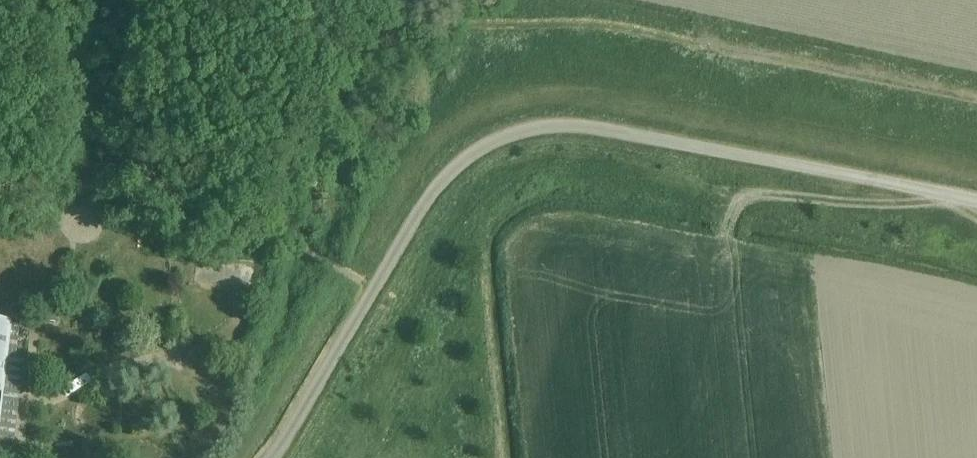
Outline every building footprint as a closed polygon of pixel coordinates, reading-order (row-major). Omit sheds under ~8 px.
[(217,272),(258,275),(259,260),(218,257),(217,272)] [(11,323),(0,321),(0,414),(11,323)]
